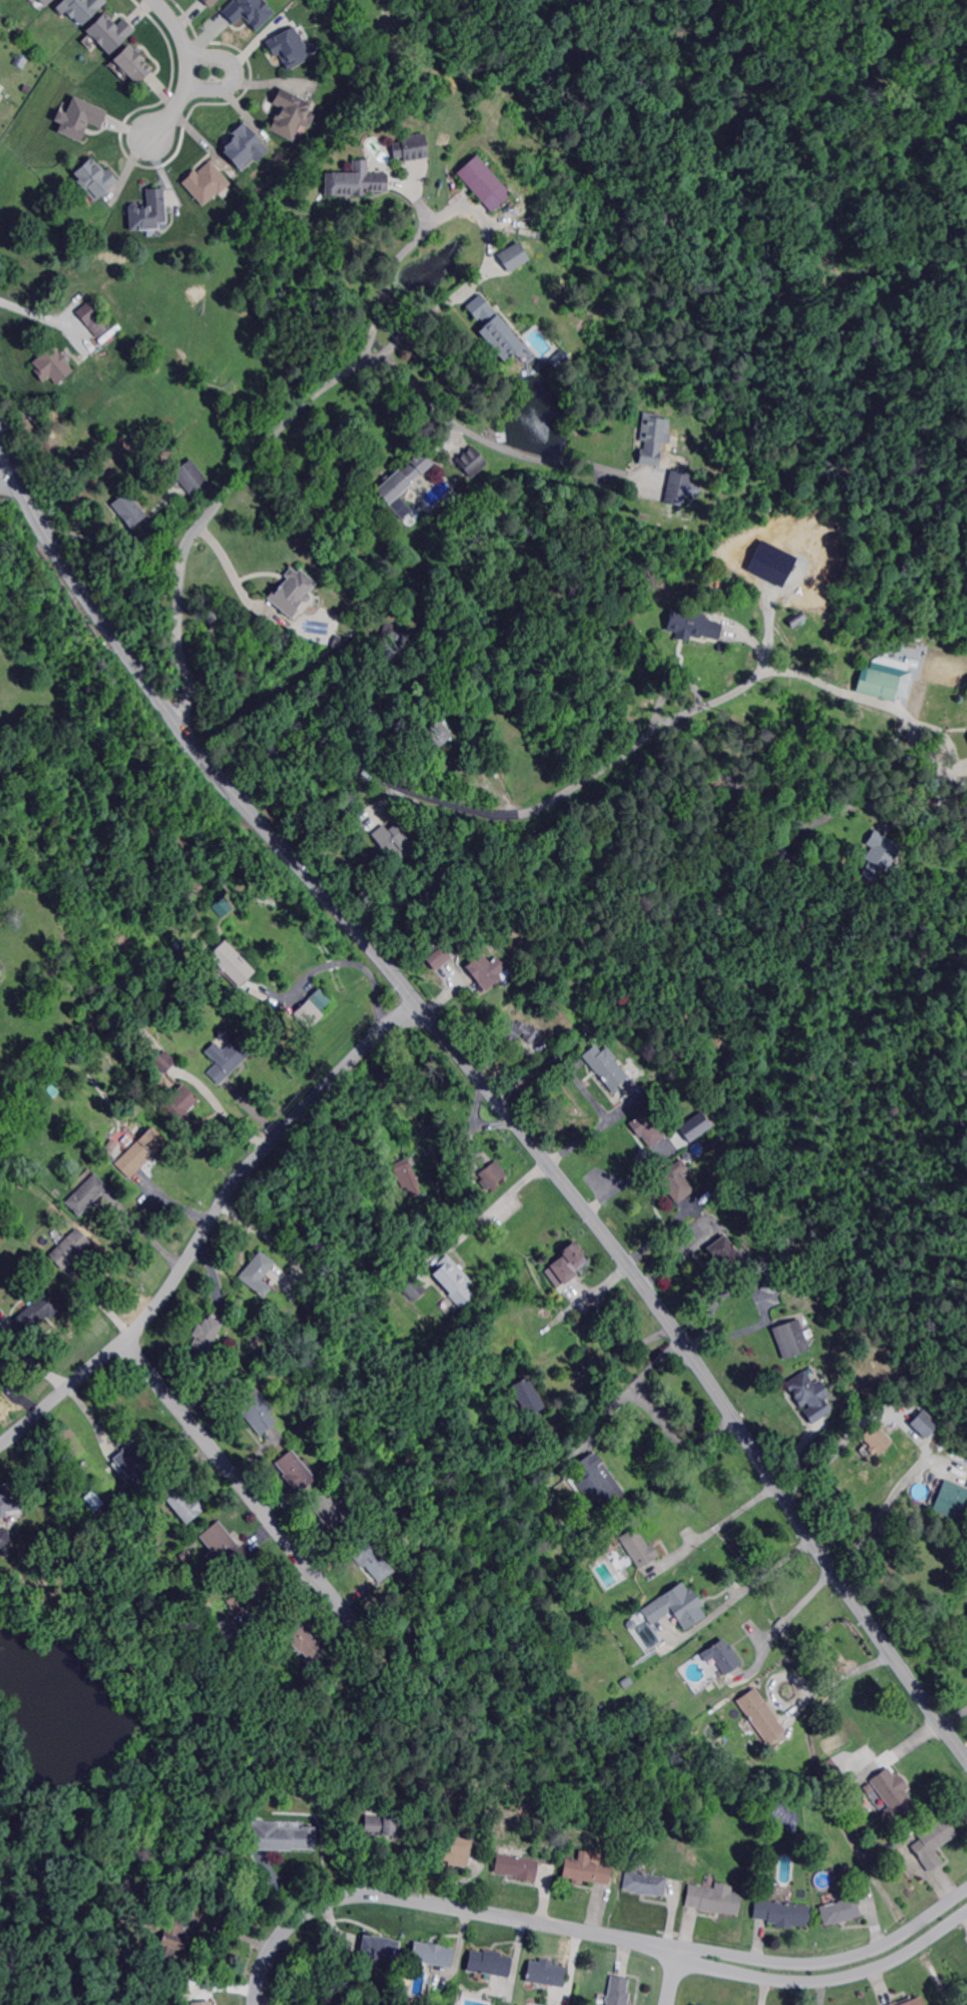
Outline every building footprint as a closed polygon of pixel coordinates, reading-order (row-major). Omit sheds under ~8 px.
[(56,7),(63,0),(104,0),(106,2),(82,25),(74,17),(71,19),(64,12),(63,13),(56,7)] [(224,12),(236,0),(267,0),(279,12),(259,31),(244,16),(236,24),(224,12)] [(115,24),(122,18),(134,31),(109,55),(86,31),(104,13),(115,24)] [(2,41),(0,37),(0,26),(8,22),(15,35),(2,41)] [(299,35),(300,34),(302,39),(301,39),(312,58),(287,72),(277,55),(274,57),(265,43),(293,26),(299,35)] [(135,85),(127,77),(128,76),(126,74),(124,76),(117,69),(119,66),(113,60),(129,44),(144,60),(143,61),(151,70),(135,85)] [(29,71),(24,68),(23,69),(13,64),(18,54),(33,62),(29,71)] [(29,94),(22,91),(25,84),(31,87),(29,94)] [(315,114),(307,128),(301,125),(293,142),(269,130),(274,120),(272,119),(276,112),(279,114),(282,109),(271,104),(279,88),(311,104),(308,110),(315,114)] [(106,109),(71,94),(64,112),(56,108),(51,118),(60,122),(56,131),(79,140),(87,121),(99,127),(106,109)] [(257,163),(253,159),(241,171),(223,152),(226,149),(224,146),(235,135),(232,131),(242,121),(270,150),(257,163)] [(428,158),(404,162),(403,157),(394,158),(391,143),(401,142),(400,137),(424,133),(428,158)] [(494,214),(456,172),(476,154),(514,196),(494,214)] [(92,169),(98,165),(103,171),(107,168),(119,181),(94,203),(76,182),(80,179),(74,172),(91,157),(95,162),(90,167),(92,169)] [(231,184),(219,194),(218,192),(202,206),(182,183),(191,175),(190,173),(194,170),(197,174),(199,173),(197,171),(210,160),(231,184)] [(367,174),(388,174),(388,192),(367,192),(367,196),(352,196),(352,194),(339,193),(339,196),(325,196),(325,172),(352,173),(352,160),(367,160),(367,174)] [(163,199),(166,199),(167,223),(165,223),(166,229),(129,231),(128,208),(131,204),(134,204),(139,206),(139,208),(148,207),(146,189),(163,188),(163,199)] [(512,274),(500,255),(523,241),(535,260),(512,274)] [(523,344),(504,361),(478,331),(486,324),(480,317),(477,320),(465,306),(478,294),(523,344)] [(97,338),(76,311),(93,297),(105,312),(102,314),(111,326),(97,338)] [(56,384),(50,377),(44,381),(34,369),(37,367),(33,362),(53,345),(74,369),(56,384)] [(556,370),(548,361),(560,349),(569,358),(556,370)] [(665,443),(659,442),(657,466),(637,464),(638,449),(642,449),(642,441),(637,441),(640,412),(646,413),(645,418),(665,420),(663,433),(666,433),(665,443)] [(471,478),(455,461),(472,446),(487,463),(471,478)] [(421,476),(419,473),(411,481),(412,483),(389,505),(375,490),(399,468),(401,471),(411,462),(409,459),(420,449),(434,464),(421,476)] [(190,495),(173,473),(191,458),(208,480),(190,495)] [(682,507),(661,503),(667,470),(688,474),(682,507)] [(131,529),(111,504),(127,491),(147,516),(131,529)] [(297,572),(300,569),(317,583),(309,593),(311,595),(311,599),(308,602),(303,602),(302,601),(296,607),(299,609),(291,618),(266,597),(274,588),(276,590),(287,579),(284,575),(291,566),(297,572)] [(717,640),(700,636),(699,639),(689,637),(688,643),(673,639),(674,633),(666,631),(672,607),(705,616),(704,620),(721,624),(717,640)] [(212,625),(209,622),(208,618),(210,615),(214,614),(218,617),(218,621),(215,624),(212,625)] [(394,637),(398,625),(384,620),(380,633),(394,637)] [(341,650),(331,646),(335,635),(345,639),(341,650)] [(890,702),(853,692),(859,666),(896,676),(890,702)] [(454,731),(450,734),(452,737),(431,755),(417,738),(438,721),(441,724),(445,720),(454,731)] [(408,838),(405,840),(409,845),(405,848),(410,854),(401,860),(396,855),(394,856),(386,845),(382,849),(371,835),(383,826),(387,832),(397,824),(408,838)] [(885,871),(882,869),(873,883),(860,874),(869,861),(864,858),(871,847),(865,843),(874,829),(901,847),(885,871)] [(233,906),(222,895),(210,906),(221,917),(233,906)] [(241,986),(211,955),(227,940),(256,971),(254,974),(241,986)] [(430,950),(425,945),(430,941),(435,946),(430,950)] [(435,972),(424,958),(441,944),(452,958),(435,972)] [(490,961),(497,955),(511,972),(503,979),(502,977),(485,990),(466,966),(483,952),(490,961)] [(306,1032),(292,1017),(294,1015),(298,1011),(303,1006),(311,999),(315,1004),(325,1015),(315,1024),(306,1032)] [(518,1023),(521,1020),(532,1029),(533,1027),(541,1033),(532,1044),(524,1037),(527,1034),(522,1031),(513,1042),(498,1030),(509,1016),(518,1023)] [(228,1077),(221,1084),(220,1085),(207,1073),(217,1063),(212,1057),(206,1052),(216,1042),(219,1045),(223,1049),(239,1033),(256,1049),(228,1077)] [(602,1051),(609,1046),(618,1057),(616,1059),(630,1076),(617,1086),(620,1090),(614,1094),(584,1055),(597,1045),(602,1051)] [(162,1055),(166,1050),(177,1061),(176,1063),(168,1072),(166,1074),(165,1074),(148,1059),(156,1050),(162,1055)] [(180,1124),(162,1106),(184,1083),(202,1101),(186,1117),(186,1118),(184,1119),(180,1124)] [(53,1098),(46,1090),(52,1084),(59,1092),(56,1095),(53,1098)] [(666,1136),(650,1148),(642,1136),(639,1137),(629,1123),(648,1109),(666,1136)] [(687,1141),(710,1126),(700,1110),(677,1126),(687,1141)] [(373,1139),(368,1132),(376,1127),(381,1134),(373,1139)] [(130,1180),(115,1164),(124,1154),(138,1140),(150,1128),(166,1143),(141,1169),(131,1179),(130,1180)] [(717,1143),(714,1139),(721,1133),(725,1138),(717,1143)] [(111,1156),(103,1151),(112,1140),(119,1145),(111,1156)] [(407,1192),(394,1164),(409,1158),(411,1161),(412,1164),(421,1186),(407,1192)] [(696,1191),(678,1204),(668,1190),(665,1192),(655,1178),(682,1158),(689,1168),(683,1173),(696,1191)] [(500,1188),(494,1192),(491,1187),(488,1190),(487,1190),(481,1181),(483,1179),(479,1174),(484,1171),(499,1160),(509,1175),(497,1183),(500,1188)] [(80,1216),(66,1202),(76,1192),(94,1174),(95,1172),(109,1186),(106,1189),(101,1194),(93,1202),(92,1204),(80,1216)] [(754,1218),(750,1210),(755,1207),(759,1215),(754,1218)] [(63,1271),(49,1255),(77,1228),(91,1244),(88,1247),(77,1257),(76,1259),(69,1265),(68,1266),(65,1269),(63,1271)] [(747,1263),(730,1275),(721,1263),(720,1263),(712,1252),(718,1247),(715,1242),(727,1233),(747,1263)] [(565,1287),(551,1268),(565,1258),(562,1255),(576,1245),(584,1257),(584,1258),(585,1260),(575,1268),(577,1271),(576,1272),(575,1273),(578,1278),(567,1286),(565,1287)] [(265,1298),(240,1277),(248,1267),(249,1266),(261,1251),(276,1264),(268,1274),(264,1278),(262,1281),(271,1288),(272,1289),(265,1298)] [(460,1308),(432,1278),(431,1277),(439,1269),(436,1266),(447,1255),(447,1256),(472,1283),(467,1288),(474,1296),(460,1308)] [(788,1286),(781,1270),(789,1267),(796,1283),(788,1286)] [(801,1271),(802,1270),(804,1275),(797,1277),(794,1269),(800,1268),(801,1271)] [(777,1293),(762,1288),(766,1274),(781,1278),(777,1293)] [(414,1302),(400,1287),(413,1275),(414,1276),(427,1290),(414,1302)] [(50,1319),(48,1317),(47,1317),(46,1318),(37,1326),(34,1323),(25,1331),(24,1329),(19,1323),(16,1320),(15,1319),(50,1288),(65,1306),(50,1319)] [(225,1323),(207,1357),(191,1348),(197,1337),(193,1335),(200,1323),(203,1325),(207,1318),(209,1319),(211,1316),(225,1323)] [(782,1359),(771,1328),(798,1318),(809,1349),(782,1359)] [(527,1342),(523,1334),(534,1329),(536,1333),(538,1337),(527,1342)] [(215,1392),(214,1391),(204,1380),(204,1379),(217,1367),(228,1380),(215,1392)] [(812,1385),(818,1380),(828,1395),(822,1399),(829,1410),(808,1425),(799,1412),(807,1406),(804,1402),(796,1407),(791,1399),(792,1398),(792,1397),(791,1397),(787,1391),(786,1392),(781,1384),(802,1370),(812,1385)] [(528,1419),(522,1407),(512,1391),(511,1388),(528,1379),(545,1409),(541,1412),(530,1418),(528,1419)] [(278,1422),(273,1426),(265,1433),(261,1435),(246,1416),(242,1418),(235,1409),(238,1406),(234,1401),(255,1384),(274,1409),(270,1413),(278,1422)] [(925,1438),(910,1423),(922,1410),(937,1425),(925,1438)] [(882,1429),(883,1428),(886,1431),(884,1433),(892,1443),(878,1456),(875,1453),(872,1455),(867,1449),(870,1446),(861,1436),(871,1428),(873,1430),(879,1426),(882,1429)] [(160,1452),(156,1455),(148,1462),(152,1468),(138,1479),(135,1475),(133,1474),(130,1476),(128,1478),(122,1471),(118,1466),(115,1462),(114,1460),(113,1458),(122,1451),(121,1449),(123,1448),(135,1439),(136,1440),(146,1433),(160,1452)] [(298,1495),(283,1476),(286,1474),(276,1462),(293,1449),(317,1479),(298,1495)] [(595,1452),(610,1474),(624,1493),(624,1494),(598,1513),(588,1500),(577,1484),(581,1481),(576,1474),(572,1469),(590,1455),(589,1454),(595,1452)] [(180,1487),(182,1485),(182,1486),(189,1494),(192,1497),(195,1495),(205,1508),(185,1524),(168,1502),(157,1488),(171,1476),(180,1487)] [(944,1480),(966,1490),(966,1513),(963,1523),(931,1509),(944,1480)] [(125,1501),(121,1500),(118,1496),(119,1492),(122,1489),(127,1490),(130,1492),(129,1498),(125,1501)] [(330,1531),(330,1530),(326,1533),(324,1530),(317,1520),(321,1517),(309,1502),(323,1490),(324,1489),(337,1504),(345,1514),(347,1517),(330,1531)] [(6,1517),(0,1518),(0,1492),(4,1492),(4,1496),(7,1496),(9,1495),(12,1495),(11,1492),(21,1491),(23,1510),(22,1510),(20,1510),(5,1512),(6,1517)] [(582,1523),(573,1510),(581,1504),(590,1517),(582,1523)] [(240,1547),(242,1545),(249,1553),(251,1555),(238,1566),(230,1557),(223,1563),(200,1535),(219,1520),(240,1546),(240,1547)] [(648,1545),(651,1544),(658,1556),(655,1558),(656,1559),(655,1560),(641,1569),(640,1570),(639,1570),(619,1538),(636,1527),(648,1545)] [(12,1546),(0,1548),(0,1530),(9,1528),(9,1529),(12,1546)] [(395,1570),(379,1583),(378,1582),(375,1578),(374,1576),(365,1566),(364,1567),(362,1568),(358,1563),(348,1551),(367,1536),(395,1570)] [(263,1609),(238,1578),(255,1564),(280,1595),(277,1598),(264,1608),(263,1609)] [(687,1589),(690,1587),(700,1601),(702,1604),(703,1605),(700,1607),(706,1616),(685,1630),(678,1619),(672,1611),(667,1614),(666,1615),(653,1625),(652,1625),(641,1610),(682,1581),(687,1589)] [(236,1602),(238,1600),(246,1610),(245,1611),(239,1616),(237,1614),(227,1601),(232,1597),(236,1602)] [(324,1651),(310,1663),(301,1652),(299,1653),(294,1646),(282,1632),(277,1626),(293,1613),(314,1639),(322,1649),(324,1651)] [(230,1644),(214,1627),(228,1615),(230,1618),(232,1619),(236,1624),(241,1630),(243,1632),(230,1644)] [(728,1644),(730,1643),(732,1645),(733,1648),(735,1651),(734,1652),(742,1664),(740,1665),(725,1676),(724,1674),(718,1664),(708,1650),(724,1638),(728,1644)] [(711,1691),(707,1684),(713,1680),(717,1687),(711,1691)] [(769,1744),(762,1735),(751,1719),(738,1701),(756,1688),(766,1702),(769,1705),(778,1718),(786,1730),(787,1731),(769,1744)] [(730,1707),(727,1702),(733,1698),(736,1703),(730,1707)] [(895,1775),(899,1772),(910,1789),(907,1791),(916,1806),(893,1822),(888,1816),(884,1810),(889,1806),(874,1784),(873,1782),(870,1779),(889,1766),(893,1773),(895,1775)] [(405,1836),(394,1835),(394,1837),(379,1835),(364,1834),(364,1832),(366,1815),(384,1817),(385,1811),(407,1814),(405,1836)] [(930,1872),(912,1846),(913,1845),(914,1845),(921,1840),(921,1839),(918,1835),(946,1815),(959,1834),(944,1844),(940,1847),(938,1848),(935,1850),(943,1863),(941,1864),(930,1872)] [(303,1828),(303,1826),(317,1827),(316,1850),(310,1849),(293,1849),(292,1851),(264,1850),(253,1849),(252,1849),(253,1821),(281,1822),(280,1827),(303,1828)] [(861,1840),(855,1831),(866,1824),(872,1833),(861,1840)] [(467,1868),(463,1867),(455,1865),(452,1865),(450,1864),(448,1864),(448,1863),(449,1861),(444,1860),(445,1853),(449,1835),(472,1840),(472,1842),(470,1852),(468,1864),(467,1866),(467,1867),(467,1868)] [(892,1852),(887,1847),(889,1845),(893,1842),(896,1845),(898,1848),(897,1848),(892,1852)] [(590,1862),(599,1864),(612,1866),(609,1879),(608,1885),(594,1883),(582,1880),(581,1885),(577,1884),(575,1883),(571,1883),(571,1879),(561,1877),(565,1857),(577,1860),(579,1851),(579,1850),(583,1851),(592,1852),(592,1853),(590,1862)] [(536,1882),(535,1882),(517,1879),(517,1876),(508,1875),(505,1874),(494,1872),(498,1853),(539,1861),(539,1863),(536,1882)] [(663,1894),(663,1897),(656,1895),(656,1896),(653,1896),(646,1895),(645,1896),(644,1896),(641,1895),(639,1895),(640,1894),(630,1892),(630,1891),(622,1890),(625,1871),(666,1878),(663,1894)] [(739,1915),(722,1912),(721,1914),(717,1913),(700,1910),(700,1908),(699,1908),(686,1906),(690,1884),(743,1894),(739,1915)] [(177,1904),(174,1903),(171,1901),(164,1898),(170,1887),(183,1894),(179,1901),(177,1904)] [(833,1925),(833,1923),(825,1926),(820,1906),(856,1896),(857,1898),(861,1913),(862,1916),(854,1918),(854,1919),(844,1922),(840,1923),(833,1925)] [(776,1903),(777,1901),(781,1902),(781,1903),(788,1904),(812,1906),(810,1927),(793,1925),(793,1928),(792,1928),(789,1928),(787,1927),(777,1926),(777,1924),(768,1923),(768,1920),(766,1919),(756,1918),(754,1918),(756,1901),(774,1902),(776,1903)] [(182,1950),(177,1948),(173,1961),(157,1956),(168,1922),(181,1926),(185,1927),(182,1936),(186,1937),(182,1950)] [(384,1937),(393,1939),(393,1940),(401,1942),(397,1962),(376,1958),(361,1956),(364,1940),(364,1938),(365,1935),(370,1936),(373,1937),(373,1935),(379,1936),(384,1937)] [(428,1943),(429,1942),(431,1943),(445,1945),(445,1947),(455,1949),(452,1966),(451,1968),(444,1966),(434,1964),(431,1964),(412,1960),(413,1958),(416,1941),(428,1943)] [(502,1953),(502,1955),(513,1957),(513,1959),(510,1978),(492,1975),(467,1970),(471,1950),(484,1952),(484,1951),(484,1949),(491,1951),(494,1951),(502,1953)] [(553,1964),(568,1967),(567,1969),(567,1970),(565,1980),(564,1988),(560,1987),(550,1985),(527,1981),(530,1960),(541,1962),(541,1958),(545,1959),(548,1960),(551,1960),(554,1961),(553,1964)] [(632,2004),(607,2004),(608,2001),(606,2001),(607,1996),(608,1996),(609,1995),(612,1975),(615,1976),(619,1977),(626,1978),(630,1979),(628,1992),(631,1993),(629,2003),(632,2004)] [(921,1996),(924,2004),(899,2004),(907,2002),(909,2001),(921,1996)]
